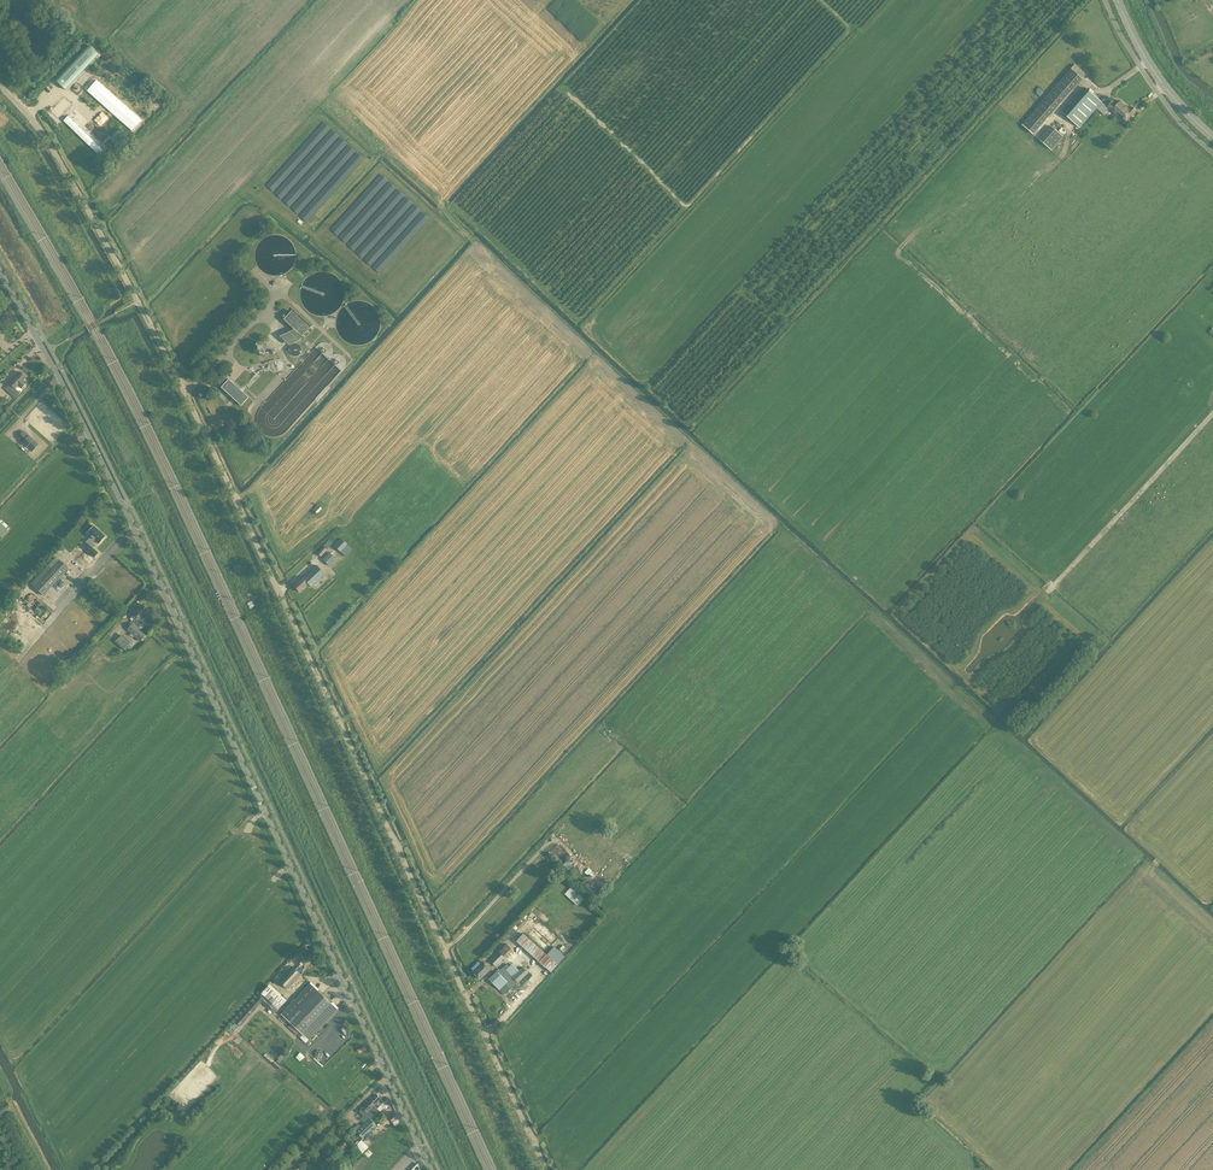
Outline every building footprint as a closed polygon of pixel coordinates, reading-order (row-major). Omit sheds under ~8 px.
[(59,78),(70,88),(98,56),(88,47),(59,78)] [(1070,69),(1022,124),(1033,135),(1082,79),(1086,74),(1075,64),(1071,69),(1070,69)] [(109,88),(111,85),(114,87),(118,82),(111,76),(104,85),(109,88)] [(87,91),(132,131),(142,120),(97,80),(87,91)] [(1093,113),(1102,102),(1085,87),(1062,113),(1080,128),(1093,113)] [(71,111),(77,103),(74,100),(68,108),(71,111)] [(1102,102),(1093,113),(1095,115),(1099,110),(1104,115),(1109,109),(1116,115),(1121,108),(1124,111),(1127,108),(1120,102),(1117,105),(1112,102),(1108,107),(1102,102)] [(1130,110),(1127,108),(1124,111),(1121,108),(1116,115),(1118,113),(1124,118),(1123,119),(1127,122),(1136,111),(1132,107),(1130,110)] [(1053,128),(1041,141),(1051,150),(1063,137),(1053,128)] [(294,329),(280,336),(289,345),(299,341),(302,338),(296,333),(297,332),(304,338),(312,330),(292,311),(284,320),(294,329)] [(254,346),(254,348),(254,349),(254,350),(255,351),(255,353),(256,353),(257,354),(259,355),(260,355),(261,355),(263,355),(263,356),(266,354),(265,353),(266,352),(266,351),(267,350),(267,349),(267,348),(267,347),(267,346),(266,345),(265,344),(264,343),(263,342),(261,342),(260,342),(258,342),(257,342),(256,343),(255,344),(254,345),(254,346)] [(270,361),(274,372),(285,369),(281,357),(270,361)] [(21,373),(8,387),(18,396),(20,393),(19,392),(16,389),(19,386),(22,389),(27,383),(23,380),(26,377),(21,373)] [(224,376),(218,382),(222,387),(241,406),(249,398),(229,379),(228,380),(224,376)] [(24,430),(17,438),(32,452),(39,444),(24,430)] [(318,505),(313,510),(317,514),(322,509),(318,505)] [(0,521),(0,536),(2,538),(11,528),(1,520),(0,521)] [(99,544),(106,537),(94,526),(87,533),(92,537),(87,543),(90,545),(86,550),(95,558),(99,553),(93,548),(96,545),(94,544),(96,541),(99,544)] [(329,540),(317,553),(321,557),(333,543),(329,540)] [(329,553),(323,560),(329,566),(336,559),(329,553)] [(60,560),(35,587),(44,596),(69,569),(60,560)] [(303,577),(294,586),(300,591),(308,583),(311,587),(325,574),(317,566),(304,578),(303,577)] [(134,622),(127,629),(140,641),(146,634),(137,626),(139,624),(145,617),(143,615),(148,610),(143,605),(132,617),(134,620),(134,622)] [(566,860),(563,864),(569,870),(573,866),(566,860)] [(580,887),(579,888),(589,899),(591,896),(594,899),(597,896),(595,895),(596,894),(595,893),(596,892),(599,894),(607,886),(604,882),(595,891),(586,882),(584,885),(583,883),(580,886),(582,887),(581,888),(580,887)] [(523,934),(516,941),(538,960),(538,961),(545,967),(551,972),(558,964),(552,959),(553,958),(545,952),(545,953),(523,934)] [(507,943),(499,951),(506,958),(513,950),(507,943)] [(498,952),(490,960),(496,966),(504,958),(498,952)] [(292,966),(278,981),(288,989),(303,973),(303,970),(305,968),(313,959),(310,955),(308,957),(304,954),(297,961),(300,964),(296,969),(292,966)] [(483,962),(472,972),(480,979),(490,969),(483,962)] [(497,971),(489,978),(504,995),(528,972),(523,967),(519,970),(512,963),(506,970),(503,967),(497,972),(497,971)] [(291,1023),(300,1031),(302,1034),(310,1025),(315,1029),(329,1015),(324,1010),(331,1003),(310,983),(281,1014),(291,1023)] [(270,984),(235,1022),(240,1026),(262,1003),(274,1014),(287,1000),(281,995),(282,995),(270,984)] [(279,1059),(277,1061),(279,1063),(287,1055),(284,1053),(282,1055),(281,1054),(277,1058),(279,1059)] [(368,1120),(355,1131),(362,1138),(377,1125),(370,1118),(378,1109),(377,1109),(384,1102),(376,1094),(369,1101),(360,1110),(360,1113),(368,1120)] [(391,1117),(389,1118),(392,1122),(398,1116),(393,1112),(389,1115),(391,1117)] [(361,1140),(355,1146),(362,1153),(368,1147),(361,1140)]
